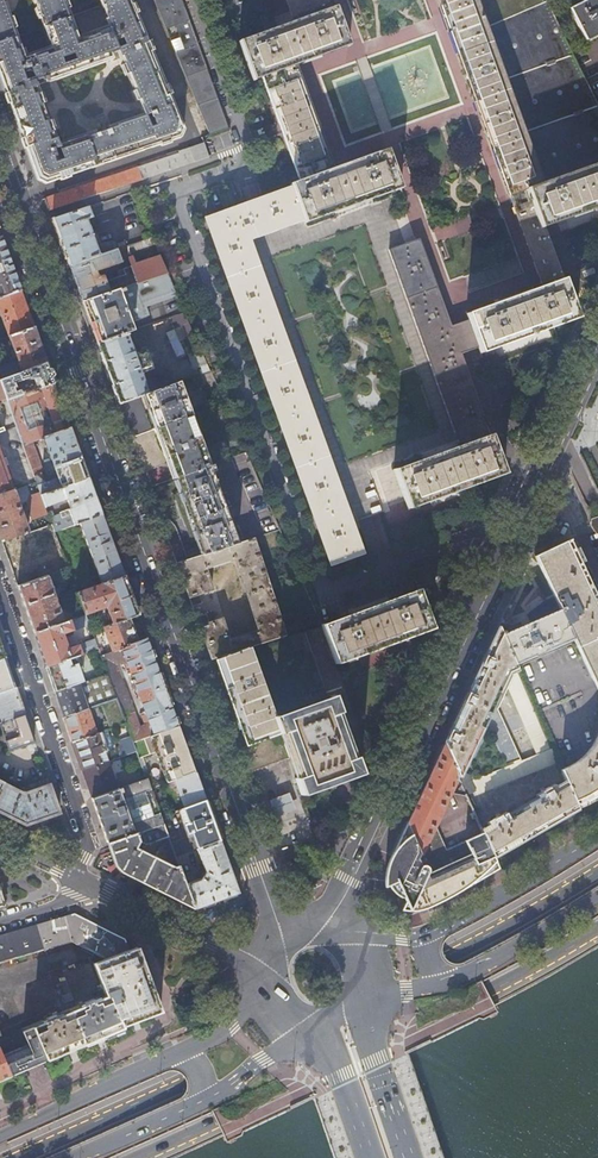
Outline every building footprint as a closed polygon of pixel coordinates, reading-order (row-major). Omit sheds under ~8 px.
[(183,129),(152,55),(130,0),(118,0),(105,5),(101,7),(106,19),(104,19),(106,26),(77,37),(70,18),(51,25),(43,28),(50,47),(26,56),(24,49),(21,50),(20,46),(18,40),(17,38),(0,44),(0,79),(5,92),(16,123),(21,136),(29,158),(37,180),(45,184),(65,177),(138,152),(180,138),(183,129)] [(17,38),(14,29),(16,28),(12,18),(10,18),(3,0),(0,0),(0,44),(17,38)] [(70,18),(67,9),(69,9),(66,0),(32,0),(35,9),(34,9),(38,20),(40,19),(43,28),(51,25),(70,18)] [(182,71),(209,135),(227,128),(181,0),(153,0),(182,71)] [(294,18),(296,18),(298,23),(241,44),(240,42),(238,42),(253,82),(255,81),(253,77),(263,73),(266,81),(263,82),(281,135),(297,178),(300,177),(302,183),(292,187),(291,184),(290,185),(291,189),(204,220),(205,223),(206,222),(253,351),(329,564),(360,553),(295,371),(247,240),(303,219),(304,224),(306,223),(304,220),(398,187),(399,191),(401,190),(387,151),(385,151),(386,154),(328,174),(326,168),(328,167),(327,165),(325,166),(323,159),(329,156),(300,79),(294,81),(291,73),(293,72),(292,70),(290,71),(287,65),(346,43),(348,49),(350,48),(348,43),(348,42),(333,0),(287,0),(294,18)] [(542,289),(469,317),(468,314),(466,315),(468,321),(478,348),(481,355),(482,355),(481,350),(574,316),(576,322),(577,320),(544,227),(541,228),(540,223),(597,203),(597,105),(546,0),(437,0),(542,289)] [(597,34),(597,0),(587,0),(570,9),(586,40),(597,34)] [(88,99),(98,96),(95,89),(86,92),(88,99)] [(209,155),(203,142),(189,147),(177,152),(177,153),(140,166),(140,167),(144,178),(155,175),(194,162),(194,161),(209,155)] [(59,194),(44,199),(46,205),(48,211),(78,201),(144,178),(140,167),(103,179),(59,194)] [(76,211),(51,219),(56,233),(60,244),(64,255),(68,266),(89,259),(113,251),(109,242),(98,245),(99,242),(96,234),(93,233),(91,234),(86,220),(91,218),(87,207),(76,211)] [(68,266),(70,272),(67,273),(70,281),(78,303),(81,302),(105,294),(135,284),(138,283),(153,278),(167,273),(160,256),(135,264),(132,257),(127,259),(130,266),(121,269),(123,274),(105,281),(103,277),(101,276),(97,277),(95,272),(121,263),(119,258),(129,254),(128,251),(154,242),(152,238),(113,251),(89,259),(68,266)] [(20,291),(14,274),(10,265),(7,257),(1,240),(0,240),(0,298),(20,291)] [(483,417),(460,354),(450,328),(419,241),(388,251),(426,357),(457,443),(463,441),(465,447),(396,472),(395,469),(364,479),(379,520),(409,509),(407,504),(500,471),(502,476),(503,474),(489,435),(488,436),(481,418),(483,417)] [(160,299),(176,294),(169,278),(167,273),(153,278),(160,299)] [(160,299),(153,278),(138,283),(135,284),(142,305),(160,299)] [(89,335),(93,334),(94,339),(96,344),(126,334),(129,333),(133,331),(129,321),(145,315),(142,305),(135,284),(105,294),(81,302),(78,303),(89,335)] [(20,291),(0,298),(0,315),(8,337),(33,327),(26,309),(20,291)] [(185,333),(192,331),(184,313),(169,319),(173,330),(182,327),(185,333)] [(478,348),(468,321),(450,328),(460,354),(478,348)] [(33,327),(8,337),(13,350),(9,351),(12,358),(15,356),(17,361),(21,373),(46,363),(39,344),(33,327)] [(132,350),(126,334),(96,344),(101,358),(104,365),(108,378),(114,393),(118,405),(147,394),(176,384),(172,373),(169,372),(143,382),(139,369),(137,365),(149,361),(145,350),(133,354),(132,350)] [(184,355),(199,350),(199,348),(193,335),(186,338),(188,345),(182,348),(184,355)] [(143,346),(132,350),(133,354),(145,350),(143,346)] [(200,375),(209,371),(204,361),(198,363),(197,360),(191,362),(193,369),(200,367),(200,369),(199,370),(200,375)] [(0,367),(0,381),(21,373),(17,361),(0,367)] [(0,381),(0,385),(5,399),(6,401),(22,395),(20,390),(15,392),(14,389),(16,388),(15,383),(30,378),(30,377),(31,379),(34,379),(38,389),(53,383),(50,373),(48,368),(46,363),(21,373),(0,381)] [(208,409),(223,404),(214,383),(209,371),(200,375),(196,376),(208,409)] [(66,418),(53,383),(38,389),(22,395),(6,401),(6,402),(10,413),(15,427),(22,445),(32,442),(38,440),(70,428),(66,418)] [(147,394),(118,405),(122,416),(126,427),(130,438),(153,430),(190,416),(184,400),(188,398),(186,392),(181,394),(177,383),(176,384),(147,394)] [(5,415),(10,429),(15,427),(10,413),(5,415)] [(208,466),(209,466),(190,416),(153,430),(130,438),(134,449),(138,461),(143,472),(166,464),(169,463),(175,478),(184,475),(208,466)] [(73,428),(70,429),(70,428),(38,440),(39,443),(43,441),(57,479),(37,486),(41,496),(88,478),(85,471),(84,469),(80,456),(76,446),(79,445),(76,436),(73,428)] [(32,442),(22,445),(35,480),(44,477),(32,442)] [(13,491),(0,454),(0,495),(13,491)] [(174,479),(175,478),(169,463),(166,464),(172,479),(174,479)] [(191,543),(196,541),(202,555),(225,547),(236,543),(227,518),(208,466),(184,475),(175,478),(174,479),(179,494),(174,496),(191,543)] [(88,478),(41,496),(46,508),(66,500),(70,509),(58,512),(60,517),(61,519),(70,516),(73,525),(79,523),(101,515),(97,503),(94,496),(92,491),(88,478)] [(0,495),(0,537),(2,542),(27,532),(21,514),(19,515),(18,513),(20,512),(18,507),(26,504),(32,518),(34,518),(38,528),(52,524),(50,521),(46,508),(41,496),(37,486),(36,482),(13,491),(0,495)] [(112,544),(101,515),(79,523),(101,584),(123,575),(112,544)] [(60,517),(50,521),(52,524),(55,532),(73,525),(70,516),(61,519),(60,517)] [(27,532),(2,542),(7,556),(57,538),(55,532),(52,524),(38,528),(27,532)] [(245,595),(268,588),(252,538),(236,543),(225,547),(202,555),(176,564),(191,607),(200,604),(197,594),(211,590),(203,569),(233,559),(245,595)] [(570,539),(535,554),(560,607),(557,608),(572,638),(574,637),(597,689),(597,600),(570,539)] [(64,556),(13,574),(17,587),(47,577),(69,569),(64,556)] [(101,584),(78,593),(83,608),(86,615),(103,608),(104,606),(107,607),(106,610),(111,620),(102,624),(104,627),(138,614),(133,603),(130,594),(128,587),(123,575),(101,584)] [(47,577),(17,587),(34,633),(63,623),(57,606),(52,608),(50,602),(55,600),(54,595),(58,594),(56,588),(52,590),(47,577)] [(241,650),(249,648),(277,639),(284,636),(268,588),(245,595),(257,631),(227,641),(220,620),(213,622),(210,613),(195,618),(196,620),(211,660),(229,655),(241,650)] [(430,630),(431,629),(417,589),(415,590),(416,593),(323,627),(322,624),(319,625),(334,664),(336,664),(335,659),(428,626),(430,630)] [(86,615),(83,608),(74,612),(76,618),(86,615)] [(503,629),(500,631),(515,664),(572,638),(557,608),(505,633),(503,629)] [(138,614),(104,627),(113,651),(137,642),(128,619),(138,615),(138,614)] [(63,623),(34,633),(46,667),(73,657),(77,656),(98,648),(97,644),(80,650),(78,644),(67,648),(61,634),(69,631),(70,633),(74,632),(73,629),(89,624),(87,618),(86,615),(76,618),(63,623)] [(500,631),(498,627),(483,659),(455,719),(443,744),(460,782),(465,795),(474,791),(475,795),(557,760),(516,668),(515,664),(500,631)] [(246,759),(251,772),(292,757),(299,777),(293,779),(300,796),(302,795),(301,790),(356,770),(358,775),(360,774),(354,757),(350,758),(333,714),(337,713),(331,695),(329,696),(330,701),(313,707),(307,692),(322,686),(303,631),(249,649),(249,648),(241,650),(219,659),(225,679),(233,699),(230,700),(246,746),(242,748),(246,759)] [(161,677),(157,667),(152,653),(146,638),(137,642),(113,651),(101,656),(107,673),(117,698),(126,723),(133,742),(150,736),(178,725),(173,711),(168,696),(162,682),(161,677)] [(73,657),(46,667),(54,692),(79,683),(82,682),(79,675),(80,674),(78,670),(81,669),(80,665),(76,666),(73,657)] [(5,659),(0,660),(0,693),(15,688),(7,664),(5,659)] [(79,683),(54,692),(63,718),(88,709),(101,704),(117,698),(107,673),(82,682),(79,683)] [(2,723),(25,715),(19,699),(15,688),(0,693),(0,724),(2,723)] [(126,723),(117,698),(101,704),(110,729),(119,726),(126,723)] [(88,709),(63,718),(72,743),(97,734),(88,709)] [(25,715),(2,723),(12,750),(34,742),(30,730),(25,715)] [(133,742),(126,723),(119,726),(119,758),(137,752),(133,742)] [(178,725),(150,736),(167,782),(174,780),(195,772),(186,748),(178,725)] [(97,734),(72,743),(79,761),(106,752),(99,733),(97,734)] [(566,781),(576,804),(597,792),(597,735),(595,741),(586,753),(581,758),(568,766),(561,770),(566,781)] [(414,805),(406,822),(420,853),(434,824),(449,792),(455,780),(460,782),(443,744),(431,769),(425,783),(414,805)] [(109,762),(82,771),(92,799),(118,790),(109,762)] [(205,799),(195,772),(174,780),(184,807),(205,799)] [(28,793),(49,785),(48,782),(47,779),(20,789),(19,791),(22,793),(28,793)] [(161,816),(147,780),(118,790),(92,799),(104,834),(108,844),(163,824),(161,816)] [(489,824),(480,829),(481,832),(493,856),(578,808),(576,804),(566,781),(555,787),(553,784),(544,789),(543,787),(539,790),(540,791),(536,793),(538,797),(505,815),(503,812),(495,817),(494,815),(490,817),(492,819),(487,821),(489,824)] [(19,791),(4,784),(0,792),(0,812),(25,825),(59,813),(49,785),(28,793),(22,793),(19,791)] [(278,797),(269,800),(275,819),(285,816),(294,812),(287,793),(278,797)] [(220,841),(220,839),(222,838),(216,822),(215,818),(209,801),(206,802),(205,799),(184,807),(178,810),(184,824),(182,825),(187,838),(192,836),(197,850),(220,841)] [(434,824),(420,853),(406,822),(395,847),(383,873),(383,878),(383,884),(384,889),(389,887),(392,890),(395,893),(401,897),(411,900),(402,909),(410,911),(418,912),(424,911),(429,909),(477,881),(471,869),(457,843),(446,848),(434,824)] [(163,824),(108,844),(113,861),(116,867),(122,873),(128,876),(142,883),(148,870),(148,869),(154,857),(137,848),(164,839),(164,841),(169,840),(163,824)] [(457,843),(471,869),(493,856),(481,832),(457,843)] [(176,858),(169,840),(164,841),(171,859),(173,861),(177,860),(176,858)] [(195,909),(205,906),(208,915),(211,916),(227,910),(241,905),(243,903),(233,875),(229,865),(224,852),(220,841),(197,850),(205,871),(202,872),(199,877),(201,878),(200,880),(186,885),(195,909)] [(493,856),(471,869),(477,881),(499,868),(493,856)] [(148,870),(142,883),(151,887),(165,894),(169,896),(181,903),(195,909),(186,885),(179,866),(175,868),(154,857),(148,869),(148,870)] [(64,918),(71,941),(80,945),(90,924),(73,915),(68,916),(64,918)] [(49,922),(56,945),(71,941),(64,918),(56,920),(53,921),(49,922)] [(35,926),(42,949),(56,945),(49,922),(42,924),(35,926)] [(90,924),(80,945),(93,952),(104,931),(90,924)] [(21,930),(28,953),(42,949),(35,926),(26,929),(21,930)] [(7,934),(14,957),(28,953),(21,930),(13,933),(11,933),(7,934)] [(104,931),(93,952),(107,959),(128,952),(124,941),(104,931)] [(14,957),(7,934),(0,936),(0,962),(14,957)] [(128,952),(107,959),(94,964),(103,989),(106,997),(95,1001),(94,998),(79,1005),(80,1007),(70,1012),(84,1044),(120,1029),(118,1025),(159,1009),(153,995),(143,965),(137,948),(136,948),(128,952)] [(103,989),(94,964),(93,962),(63,972),(70,993),(62,996),(65,1004),(103,989)] [(84,1044),(70,1012),(62,1015),(61,1016),(60,1013),(45,1019),(46,1022),(33,1028),(32,1028),(46,1060),(84,1044)] [(32,1028),(22,1032),(28,1045),(2,1056),(10,1076),(35,1065),(46,1060),(32,1028)] [(10,1076),(2,1056),(0,1051),(0,1080),(10,1076)]
